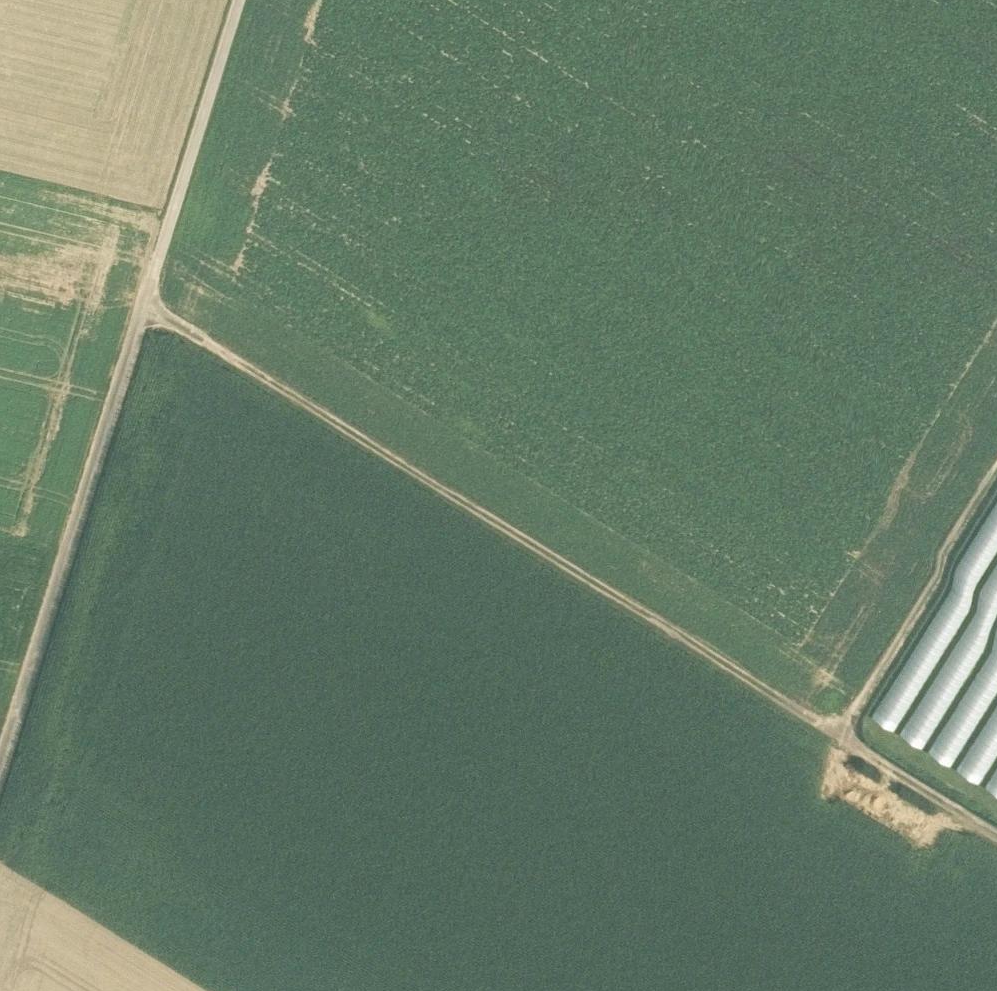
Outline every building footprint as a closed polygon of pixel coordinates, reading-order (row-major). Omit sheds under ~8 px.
[(955,638),(902,737),(922,748),(991,622),(982,617),(975,630),(974,629),(966,644),(955,638)] [(951,766),(996,684),(996,637),(931,755),(951,766)]
